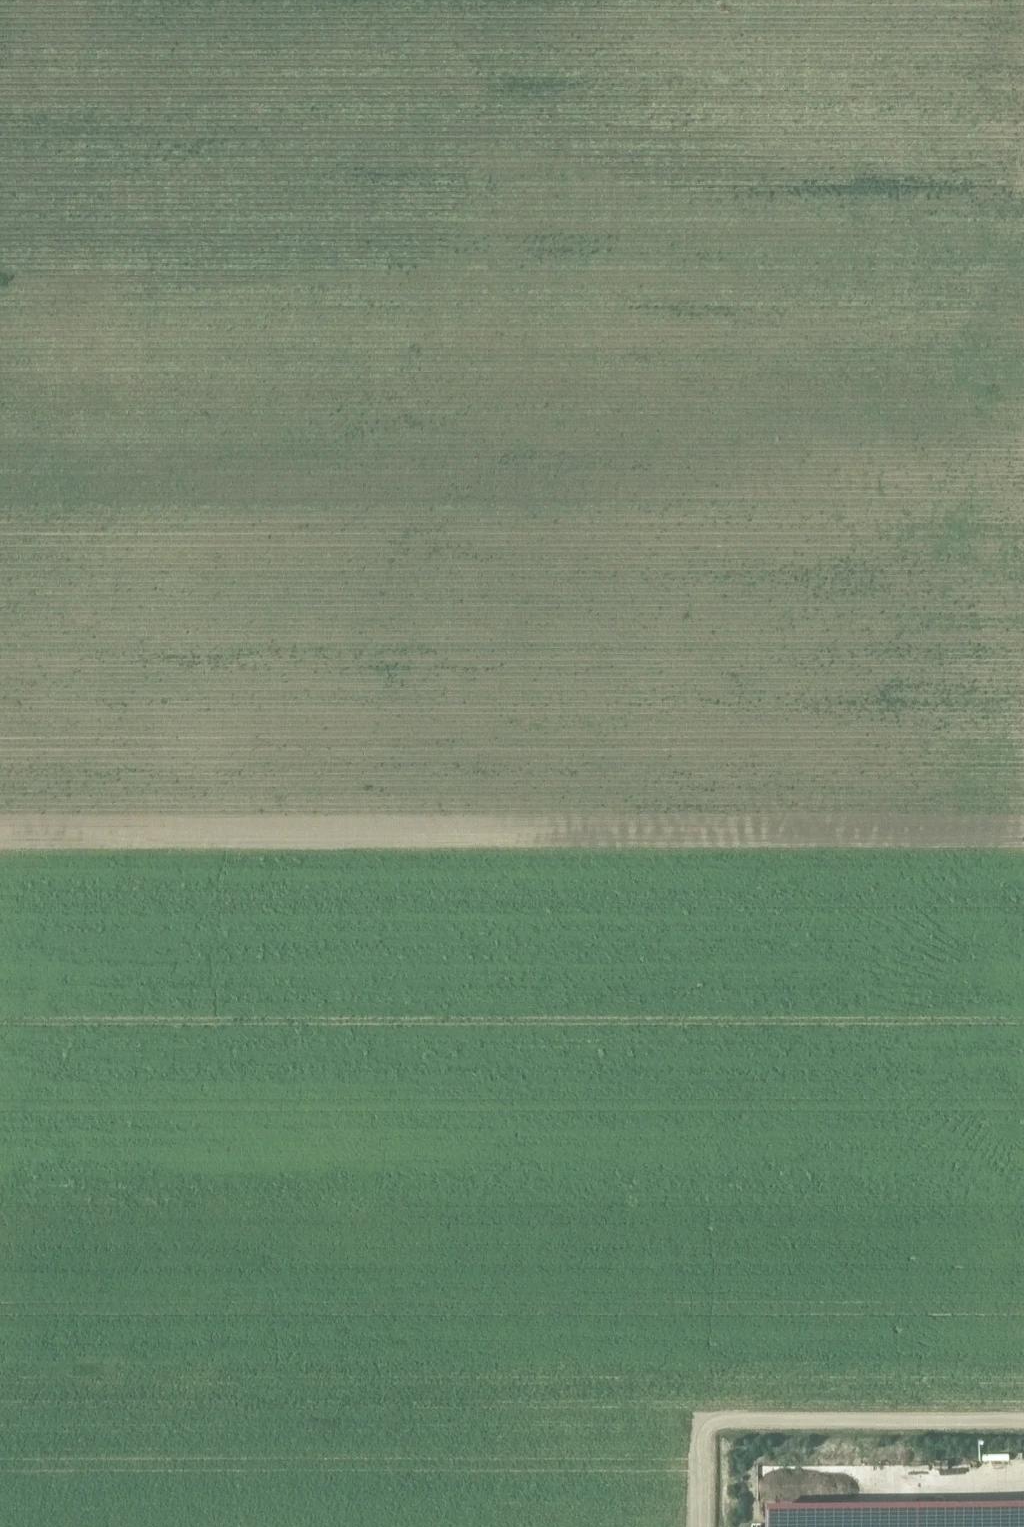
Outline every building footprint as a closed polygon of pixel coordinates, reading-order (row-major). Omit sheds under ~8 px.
[(773,1516),(773,1526),(1023,1526),(1023,1514),(773,1516)]
